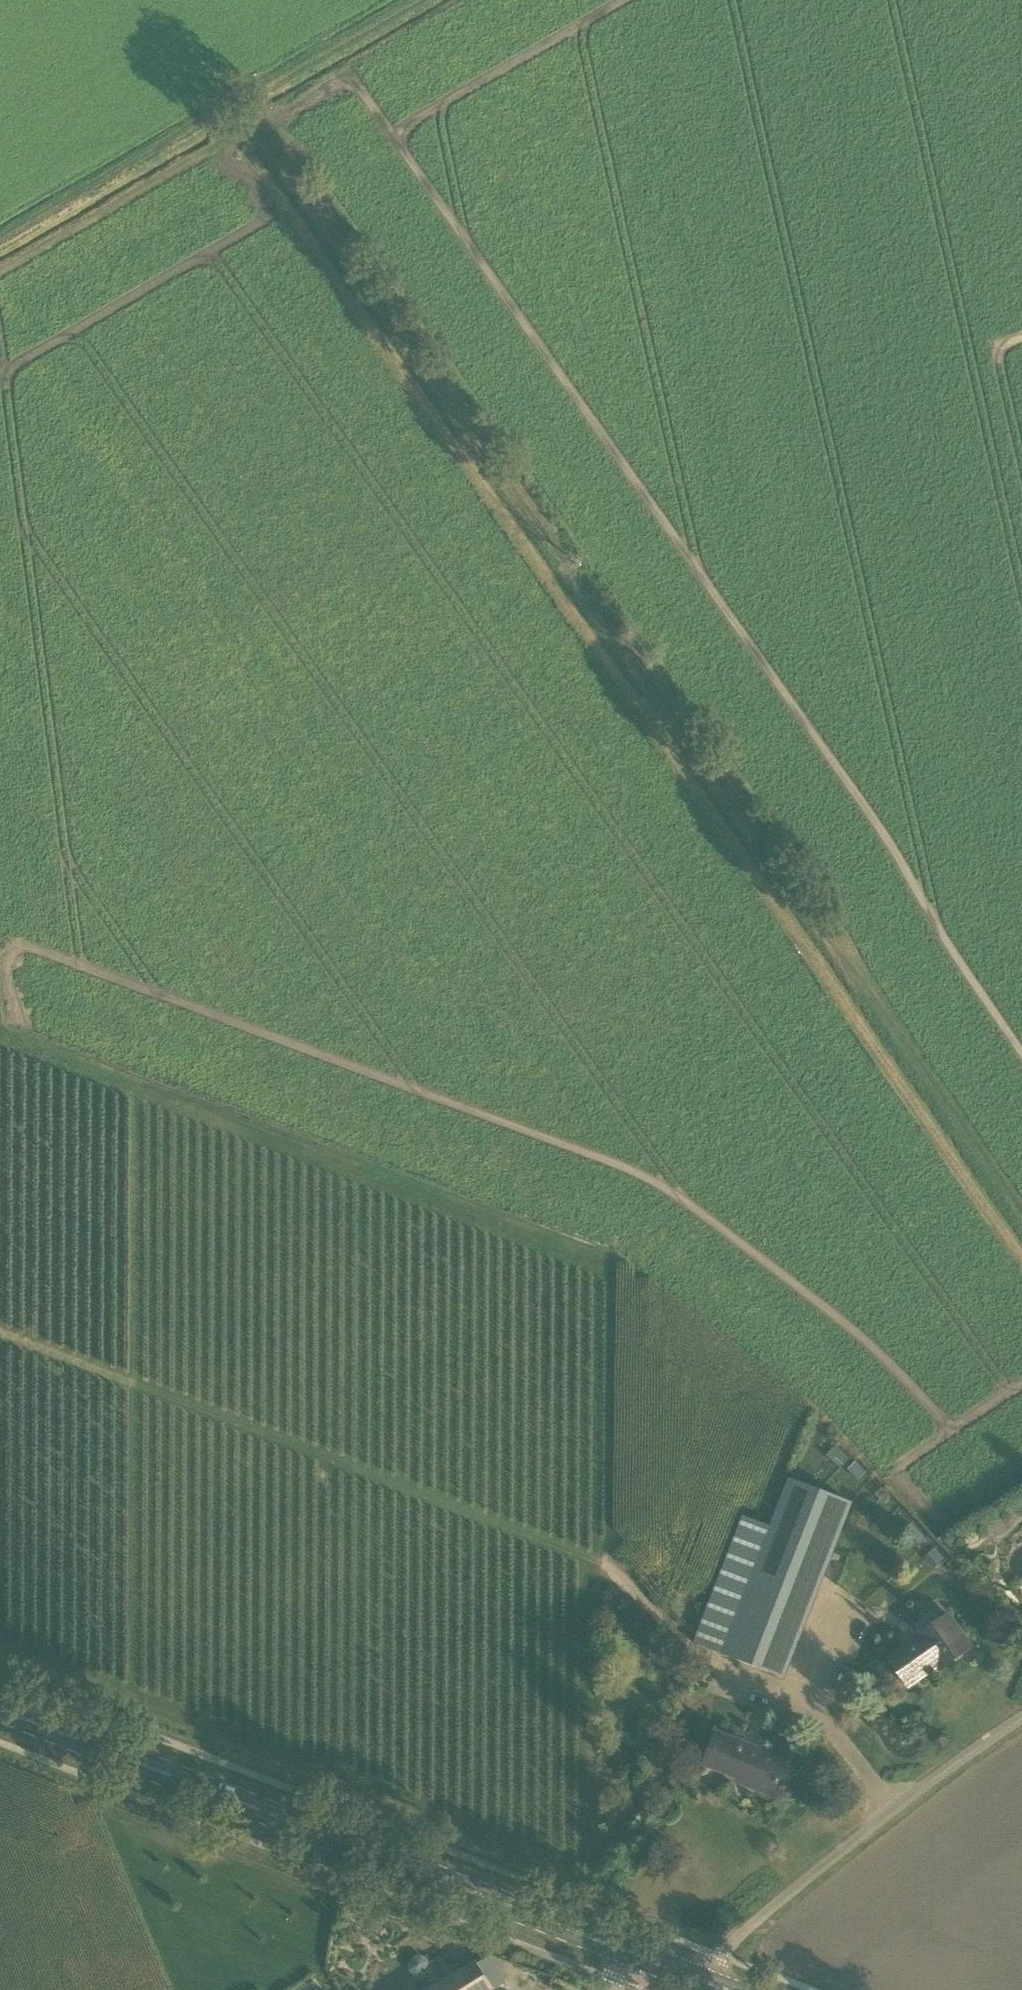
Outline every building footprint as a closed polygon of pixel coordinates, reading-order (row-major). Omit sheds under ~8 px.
[(784,1678),(833,1551),(851,1503),(789,1479),(771,1527),(744,1516),(695,1643),(784,1678)] [(935,1547),(925,1557),(934,1567),(945,1558),(935,1547)] [(888,1659),(908,1687),(948,1659),(951,1662),(972,1648),(949,1615),(917,1637),(918,1638),(888,1659)] [(748,1786),(773,1796),(787,1760),(717,1733),(704,1765),(749,1782),(748,1786)] [(461,1971),(455,1962),(445,1968),(451,1977),(430,1989),(494,1989),(476,1961),(461,1971)]
